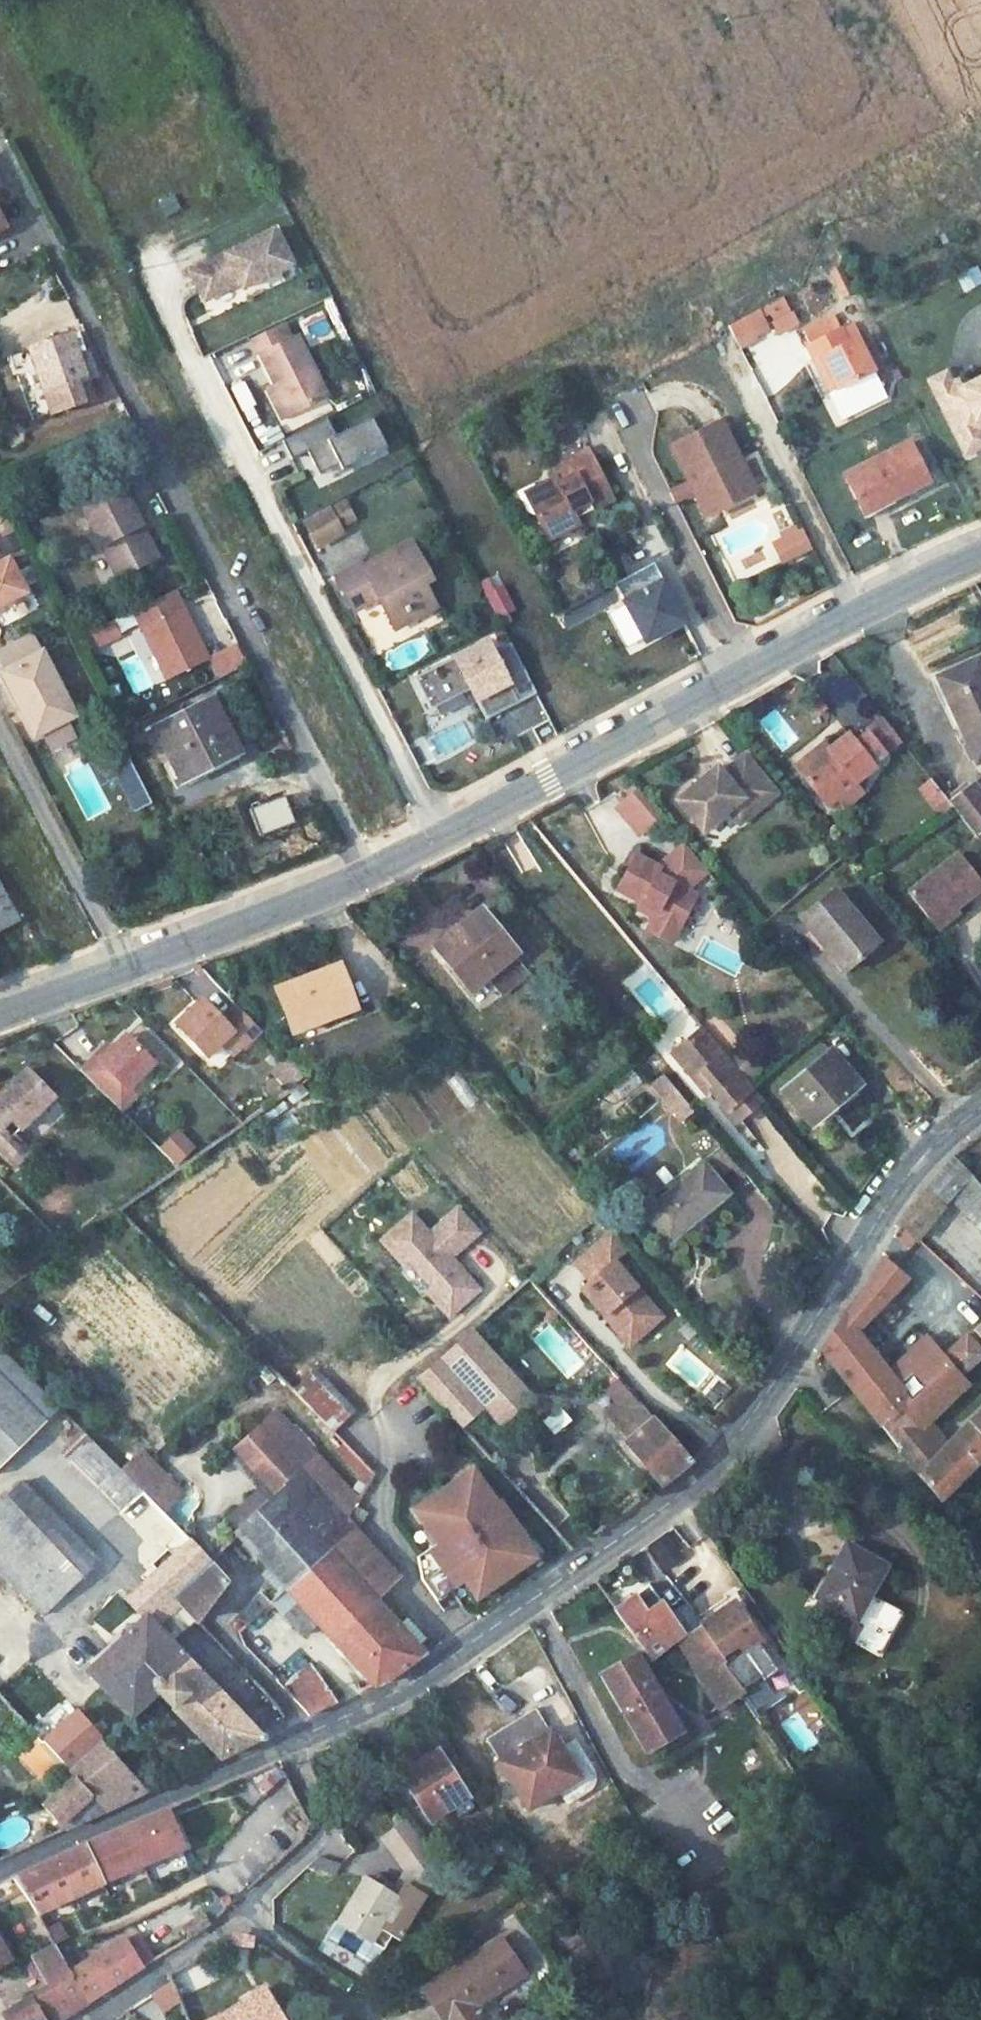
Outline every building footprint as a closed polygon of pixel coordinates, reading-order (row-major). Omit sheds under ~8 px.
[(177,193),(160,197),(164,215),(181,211),(177,193)] [(273,233),(190,276),(205,305),(239,287),(242,293),(291,268),(273,233)] [(965,292),(980,284),(980,269),(979,264),(957,275),(965,292)] [(781,291),(728,325),(744,351),(797,317),(781,291)] [(834,314),(804,328),(812,344),(842,330),(834,314)] [(812,344),(809,345),(816,361),(823,358),(837,389),(875,372),(860,339),(851,343),(844,329),(842,330),(812,344)] [(284,330),(255,345),(280,391),(283,398),(271,404),(281,424),(325,402),(294,339),(290,341),(284,330)] [(83,352),(75,331),(68,334),(75,355),(83,352)] [(67,386),(84,380),(95,375),(85,350),(83,352),(75,355),(68,334),(26,350),(7,358),(30,419),(73,403),(67,386)] [(823,358),(816,361),(831,392),(837,389),(823,358)] [(957,379),(951,368),(944,372),(950,383),(957,379)] [(965,454),(980,446),(980,426),(978,420),(980,418),(980,375),(961,386),(957,379),(950,383),(944,372),(927,380),(965,454)] [(280,391),(267,397),(271,404),(283,398),(280,391)] [(385,448),(370,418),(335,435),(326,418),(281,440),(290,459),(306,451),(313,465),(333,456),(340,470),(385,448)] [(720,422),(671,446),(704,512),(723,503),(725,506),(755,492),(720,422)] [(908,439),(843,471),(860,509),(889,495),(925,479),(908,439)] [(591,443),(551,464),(556,474),(532,485),(543,506),(535,510),(548,536),(580,520),(573,506),(589,498),(592,505),(616,494),(591,443)] [(338,465),(333,456),(313,465),(318,475),(338,465)] [(80,517),(113,582),(148,565),(136,541),(133,542),(128,533),(138,528),(124,500),(121,497),(120,498),(111,481),(73,500),(81,517),(80,517)] [(524,489),(535,510),(543,506),(532,485),(524,489)] [(889,495),(860,509),(862,514),(892,500),(889,495)] [(345,536),(333,514),(309,527),(321,549),(345,536)] [(803,532),(800,525),(780,534),(784,541),(776,545),(783,561),(804,550),(797,535),(803,532)] [(138,528),(128,533),(133,542),(136,541),(148,565),(155,562),(138,528)] [(803,532),(797,535),(804,550),(811,547),(803,532)] [(363,570),(338,581),(357,616),(381,603),(391,623),(410,614),(416,625),(439,612),(428,590),(437,586),(418,548),(366,575),(363,570)] [(25,595),(8,561),(0,564),(0,607),(25,595)] [(172,597),(163,601),(172,619),(181,615),(172,597)] [(163,601),(129,618),(162,686),(205,665),(181,615),(172,619),(163,601)] [(91,651),(120,637),(114,625),(85,638),(91,651)] [(487,641),(415,679),(431,710),(472,689),(487,719),(537,693),(511,643),(493,652),(487,641)] [(246,667),(236,647),(210,660),(220,680),(246,667)] [(962,727),(976,721),(978,726),(965,732),(974,753),(980,750),(980,660),(977,652),(937,668),(962,727)] [(0,674),(0,677),(31,740),(42,734),(67,722),(73,719),(41,654),(0,674)] [(209,700),(153,728),(178,777),(233,749),(209,700)] [(67,722),(42,734),(49,750),(75,738),(67,722)] [(830,748),(802,772),(818,792),(825,800),(828,803),(837,795),(842,802),(861,787),(855,780),(875,763),(871,757),(883,747),(867,728),(855,738),(849,732),(830,748)] [(824,741),(795,764),(802,772),(830,748),(824,741)] [(720,769),(679,803),(706,835),(732,813),(746,801),(758,814),(780,795),(748,757),(725,776),(720,769)] [(135,777),(128,763),(115,769),(123,784),(135,777)] [(944,792),(955,807),(976,834),(980,830),(980,795),(966,775),(944,792)] [(123,784),(135,808),(148,802),(135,777),(123,784)] [(925,789),(932,800),(943,791),(935,781),(925,789)] [(640,789),(620,805),(643,833),(663,816),(640,789)] [(932,800),(945,815),(955,807),(944,792),(943,791),(932,800)] [(818,792),(811,797),(818,807),(825,800),(818,792)] [(746,801),(732,813),(743,826),(758,814),(746,801)] [(641,910),(658,919),(662,910),(687,923),(701,893),(693,888),(695,884),(710,872),(687,845),(682,850),(688,857),(674,869),(676,870),(673,878),(661,871),(665,864),(640,851),(621,889),(637,898),(646,902),(641,910)] [(682,850),(665,864),(661,871),(673,878),(676,870),(674,869),(688,857),(682,850)] [(957,853),(907,891),(932,921),(965,896),(980,885),(957,853)] [(418,958),(433,946),(431,944),(493,896),(479,878),(402,937),(418,958)] [(839,892),(804,921),(828,949),(834,945),(853,969),(882,945),(839,892)] [(14,922),(0,895),(0,929),(14,922)] [(965,896),(932,921),(937,928),(970,903),(965,896)] [(484,910),(439,947),(474,990),(520,953),(484,910)] [(679,939),(683,931),(687,923),(662,910),(658,919),(654,927),(679,939)] [(828,949),(825,953),(844,977),(853,969),(834,945),(828,949)] [(342,961),(277,985),(289,1020),(317,1010),(322,1020),(357,1007),(342,961)] [(189,1010),(175,1024),(206,1057),(233,1032),(245,1046),(262,1030),(239,1004),(222,1020),(206,1003),(193,1015),(189,1010)] [(293,1031),(322,1020),(317,1010),(289,1020),(293,1031)] [(130,1031),(165,1062),(175,1051),(139,1020),(130,1031)] [(676,1054),(697,1080),(705,1073),(718,1088),(713,1092),(740,1124),(766,1102),(752,1085),(746,1077),(732,1060),(706,1030),(676,1054)] [(97,1056),(82,1071),(120,1110),(136,1095),(130,1089),(155,1064),(127,1035),(113,1049),(101,1060),(97,1056)] [(109,1044),(97,1056),(101,1060),(113,1049),(109,1044)] [(732,1060),(746,1077),(759,1067),(744,1050),(732,1060)] [(289,1056),(273,1069),(286,1085),(302,1072),(289,1056)] [(822,1056),(774,1095),(801,1131),(850,1090),(822,1056)] [(9,1166),(23,1151),(6,1135),(48,1093),(22,1068),(0,1089),(0,1157),(9,1166)] [(664,1071),(651,1081),(683,1119),(694,1109),(664,1071)] [(697,1080),(710,1095),(713,1092),(718,1088),(705,1073),(697,1080)] [(173,1164),(197,1150),(183,1127),(159,1141),(173,1164)] [(953,1156),(926,1188),(943,1204),(969,1172),(953,1156)] [(702,1159),(643,1207),(668,1238),(727,1189),(702,1159)] [(900,1225),(918,1240),(953,1200),(980,1228),(980,1184),(969,1172),(943,1204),(926,1188),(915,1201),(900,1225)] [(449,1319),(479,1293),(462,1273),(455,1272),(455,1265),(451,1260),(480,1236),(459,1212),(431,1236),(413,1216),(383,1242),(405,1267),(410,1263),(433,1289),(428,1294),(449,1319)] [(631,1247),(616,1229),(580,1259),(595,1277),(580,1289),(622,1338),(655,1310),(614,1262),(631,1247)] [(843,1316),(820,1354),(878,1426),(951,1364),(926,1335),(891,1370),(857,1331),(907,1278),(882,1259),(881,1262),(843,1316)] [(547,1321),(529,1338),(568,1379),(595,1355),(572,1330),(563,1338),(547,1321)] [(948,1350),(956,1360),(980,1339),(980,1334),(975,1327),(948,1350)] [(473,1331),(440,1360),(461,1383),(463,1380),(486,1404),(504,1425),(534,1398),(473,1331)] [(956,1360),(966,1370),(980,1357),(980,1339),(956,1360)] [(49,1426),(64,1412),(9,1356),(0,1346),(0,1473),(49,1426)] [(820,1354),(817,1360),(824,1372),(821,1375),(829,1384),(838,1377),(820,1354)] [(440,1360),(419,1379),(440,1402),(461,1383),(440,1360)] [(878,1426),(937,1501),(979,1460),(980,1458),(980,1411),(968,1421),(946,1445),(928,1421),(966,1382),(951,1364),(878,1426)] [(317,1366),(293,1389),(334,1432),(358,1409),(317,1366)] [(461,1383),(440,1402),(461,1427),(486,1404),(463,1380),(461,1383)] [(633,1394),(608,1414),(631,1438),(627,1441),(663,1483),(691,1459),(633,1394)] [(556,1434),(573,1420),(562,1406),(545,1420),(556,1434)] [(276,1415),(230,1458),(273,1503),(301,1476),(347,1523),(358,1502),(276,1415)] [(145,1495),(114,1463),(92,1484),(124,1515),(145,1495)] [(438,1544),(419,1558),(423,1580),(437,1602),(465,1582),(477,1599),(498,1585),(492,1577),(506,1567),(512,1575),(532,1562),(526,1553),(516,1539),(524,1534),(499,1499),(495,1502),(472,1470),(414,1510),(438,1544)] [(273,1503),(239,1536),(288,1591),(332,1551),(347,1523),(301,1476),(273,1503)] [(0,1511),(0,1567),(48,1617),(73,1593),(105,1563),(47,1502),(28,1483),(0,1511)] [(183,1483),(158,1507),(166,1515),(191,1491),(183,1483)] [(145,1495),(124,1515),(136,1556),(172,1522),(166,1515),(158,1507),(145,1495)] [(172,1522),(136,1556),(156,1578),(174,1597),(211,1562),(172,1522)] [(347,1523),(332,1551),(374,1598),(399,1576),(347,1523)] [(534,1548),(524,1534),(516,1539),(526,1553),(534,1548)] [(667,1536),(651,1548),(666,1569),(682,1558),(667,1536)] [(846,1545),(816,1598),(856,1620),(886,1567),(846,1545)] [(374,1598),(332,1551),(288,1591),(269,1607),(299,1638),(318,1622),(377,1687),(384,1683),(425,1655),(418,1648),(398,1625),(374,1598)] [(211,1562),(174,1597),(197,1623),(229,1583),(211,1562)] [(506,1567),(492,1577),(498,1585),(512,1575),(506,1567)] [(156,1578),(131,1601),(148,1619),(152,1624),(155,1621),(177,1601),(174,1597),(156,1578)] [(855,1642),(882,1656),(905,1610),(878,1596),(855,1642)] [(816,1598),(808,1612),(848,1634),(856,1620),(816,1598)] [(724,1663),(740,1685),(759,1674),(744,1652),(761,1640),(735,1601),(701,1624),(726,1661),(724,1663)] [(667,1612),(635,1637),(651,1658),(680,1638),(685,1635),(667,1612)] [(408,1616),(398,1625),(418,1648),(428,1638),(408,1616)] [(148,1619),(86,1673),(131,1718),(157,1695),(173,1712),(209,1676),(155,1621),(152,1624),(148,1619)] [(685,1635),(680,1638),(720,1699),(737,1688),(740,1685),(724,1663),(726,1661),(701,1624),(699,1625),(691,1631),(685,1635)] [(267,1651),(246,1628),(235,1637),(256,1660),(267,1651)] [(23,1656),(0,1630),(0,1675),(23,1656)] [(682,1732),(638,1656),(605,1679),(646,1753),(682,1732)] [(280,1685),(311,1717),(338,1705),(311,1665),(280,1685)] [(209,1676),(173,1712),(221,1759),(269,1737),(209,1676)] [(533,1704),(482,1732),(526,1809),(558,1791),(567,1805),(589,1792),(597,1786),(593,1772),(576,1742),(562,1750),(551,1731),(549,1733),(533,1704)] [(47,1722),(36,1733),(70,1772),(92,1753),(63,1724),(55,1731),(47,1722)] [(92,1753),(70,1772),(75,1777),(106,1812),(149,1792),(101,1744),(92,1753)] [(471,1798),(441,1751),(426,1761),(403,1776),(433,1824),(458,1807),(471,1798)] [(75,1777),(47,1807),(66,1830),(106,1812),(75,1777)] [(422,1864),(436,1852),(406,1820),(393,1832),(422,1864)] [(85,1845),(14,1880),(36,1915),(102,1882),(85,1845)] [(365,1880),(337,1926),(370,1946),(381,1927),(392,1935),(400,1941),(425,1899),(405,1887),(398,1899),(365,1880)] [(280,1907),(270,1909),(271,1922),(283,1920),(280,1907)] [(162,1915),(111,1948),(130,1978),(180,1946),(162,1915)] [(47,1925),(54,1944),(69,1938),(63,1919),(47,1925)] [(337,1926),(330,1937),(374,1966),(392,1935),(381,1927),(370,1946),(337,1926)] [(86,1939),(61,1955),(72,1974),(97,1957),(86,1939)] [(426,1992),(445,2019),(484,2019),(488,2017),(479,2004),(524,1974),(501,1940),(426,1992)] [(2,2017),(4,2019),(62,2019),(90,2002),(72,1974),(61,1955),(55,1946),(34,1958),(48,1988),(2,2017)] [(97,1957),(72,1974),(90,2002),(130,1978),(111,1948),(97,1957)] [(8,1963),(0,1949),(0,1969),(8,1963)] [(168,1975),(190,2019),(208,2019),(221,2013),(197,1957),(168,1975)] [(208,2019),(284,2019),(265,1991),(221,2013),(208,2019)]
